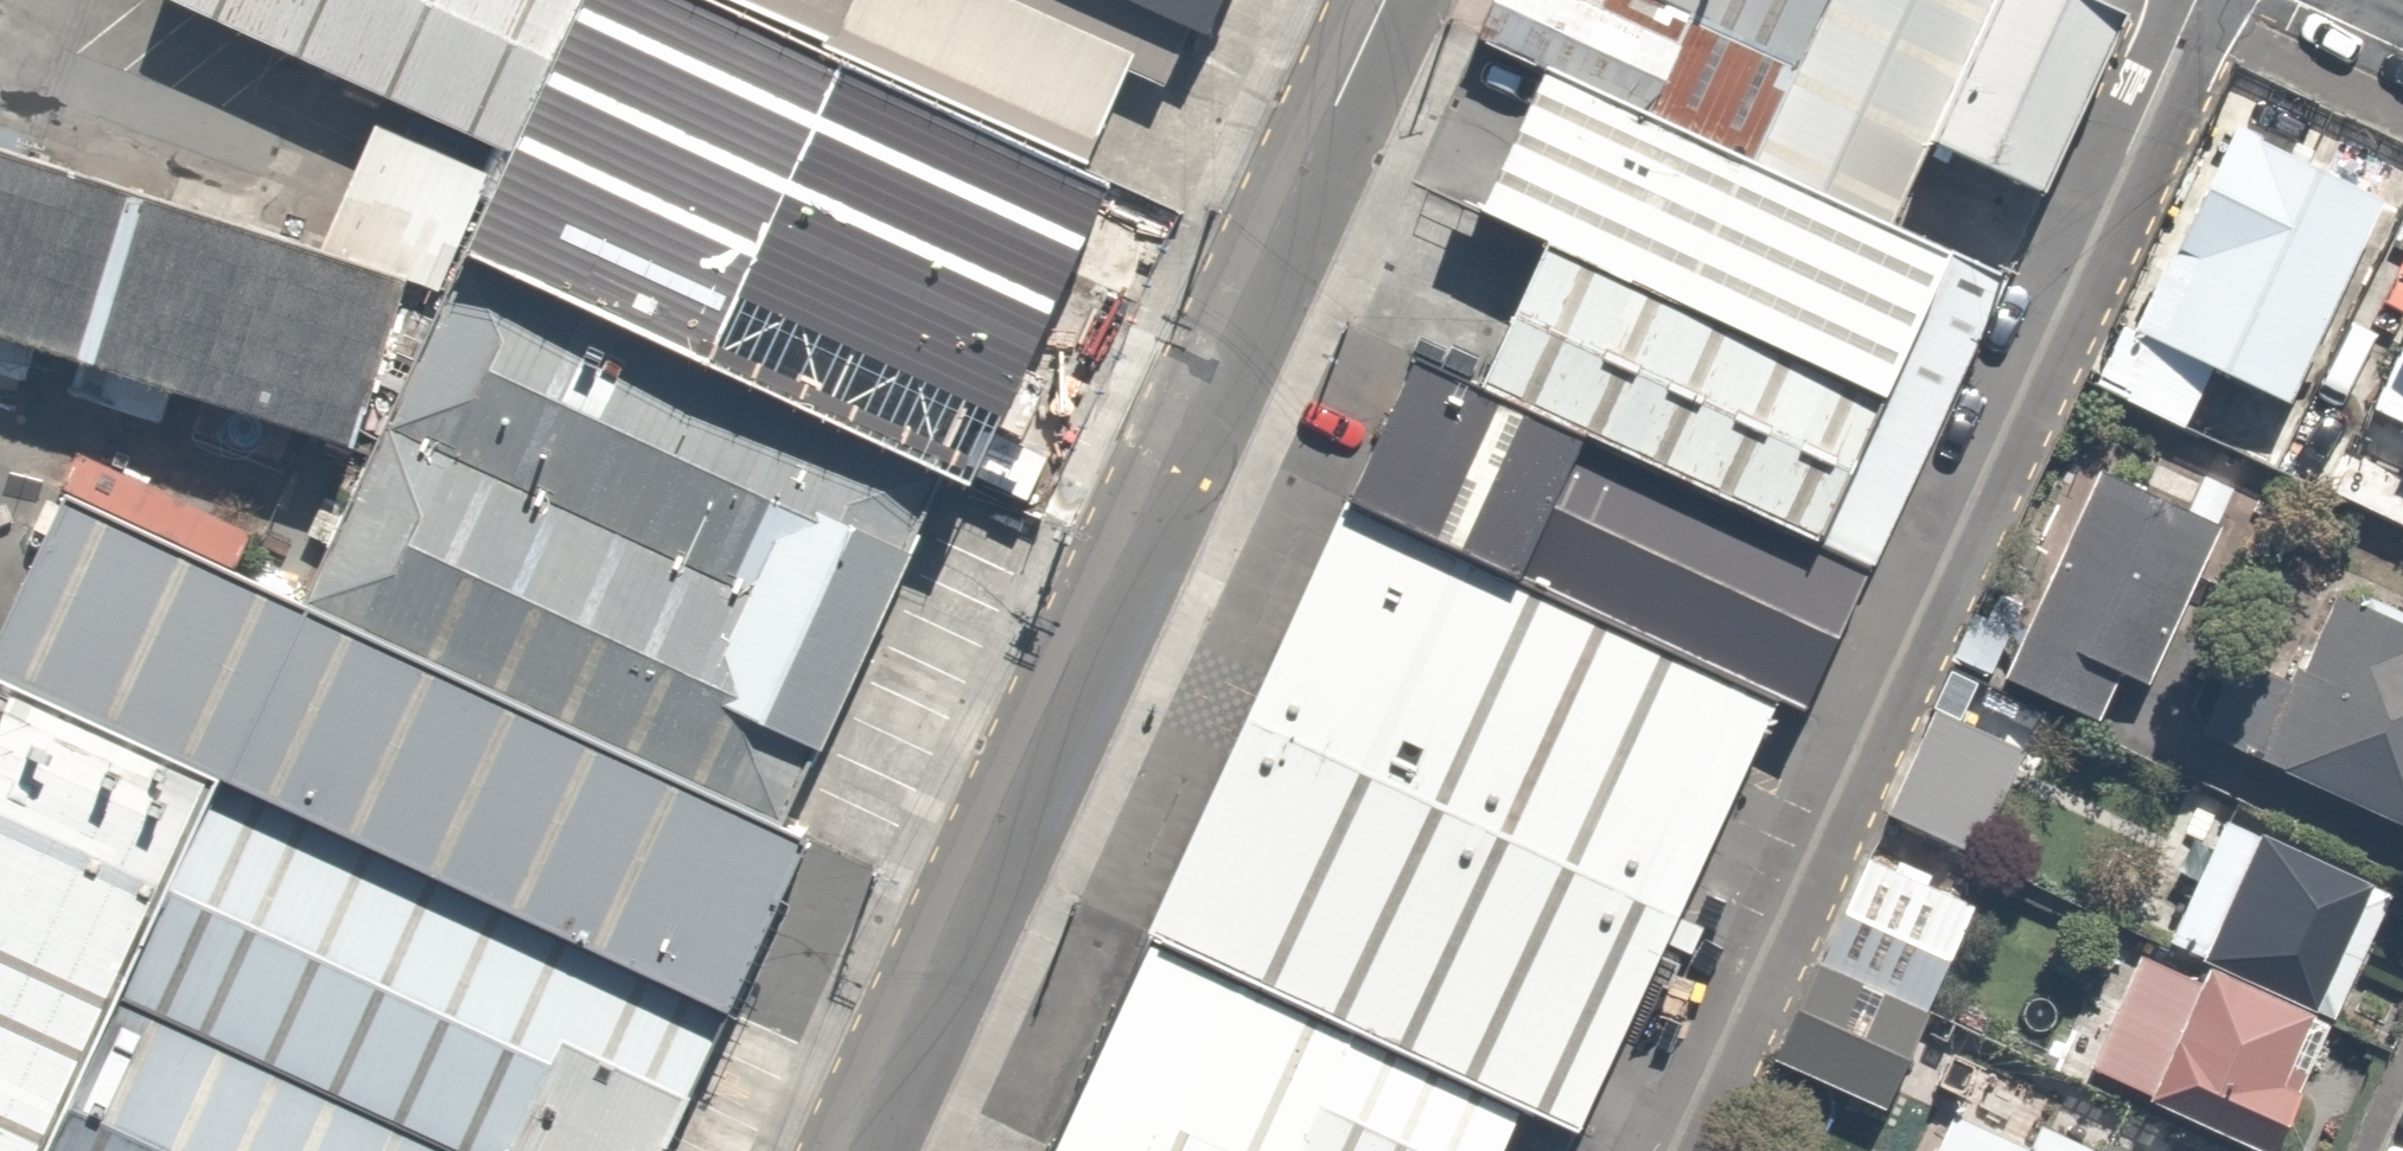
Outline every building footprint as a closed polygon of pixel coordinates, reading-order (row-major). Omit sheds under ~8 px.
[(509,156),(518,139),(535,146),(572,164),(606,89),(555,64),(583,0),(169,0),(509,156)] [(1127,73),(1164,90),(1189,31),(1208,40),(1225,0),(723,0),(821,43),(819,48),(1086,166),(1127,73)] [(1650,117),(1682,47),(1585,3),(1579,0),(1493,0),(1476,36),(1546,69),(1650,117)] [(1752,165),(1798,67),(1656,0),(1587,0),(1585,3),(1682,47),(1650,117),(1752,165)] [(1798,67),(1830,0),(1656,0),(1798,67)] [(1798,67),(1752,165),(1890,229),(1930,143),(1996,0),(1830,0),(1798,67)] [(1930,143),(2042,196),(2126,17),(2089,0),(1996,0),(1930,143)] [(2402,184),(2402,150),(2223,67),(2107,316),(2300,406),(2308,389),(2402,184)] [(1650,117),(1546,69),(1479,213),(1545,244),(1883,401),(1950,257),(1890,229),(1752,165),(1650,117)] [(1041,261),(1127,301),(1169,210),(1083,170),(1079,178),(988,136),(941,237),(1033,280),(1041,261)] [(0,143),(0,330),(349,442),(402,268),(0,143)] [(572,164),(535,146),(486,248),(672,339),(721,234),(572,164)] [(1883,401),(1545,244),(1481,386),(1588,435),(1818,542),(1883,401)] [(1883,401),(1818,542),(1873,568),(2005,282),(1950,257),(1883,401)] [(2355,410),(2402,433),(2402,258),(2377,314),(2396,322),(2355,410)] [(308,610),(777,834),(940,476),(465,259),(308,610)] [(1520,581),(1588,435),(1481,386),(1415,356),(1347,502),(1520,581)] [(1588,435),(1520,581),(1778,699),(1803,711),(1873,568),(1818,542),(1588,435)] [(2143,689),(2218,527),(2084,464),(1984,680),(2036,704),(2086,727),(2111,674),(2143,689)] [(218,778),(727,1017),(802,847),(777,834),(308,610),(67,501),(0,636),(0,682),(218,778)] [(1520,581),(1347,502),(1148,933),(1246,978),(1522,1108),(1577,1134),(1778,699),(1520,581)] [(2326,576),(2285,665),(2230,639),(2192,723),(2402,821),(2402,612),(2326,576)] [(118,1003),(212,797),(218,778),(0,682),(0,1150),(51,1150),(118,1003)] [(2016,747),(1926,705),(1875,816),(1964,858),(2016,747)] [(212,797),(118,1003),(435,1150),(662,1150),(716,1029),(212,797)] [(2207,802),(2150,923),(2333,1008),(2389,887),(2207,802)] [(1927,1014),(1979,902),(1860,847),(1809,959),(1915,1008),(1927,1014)] [(2065,1077),(2223,1150),(2266,1150),(2330,1014),(2136,924),(2131,935),(2065,1077)] [(1148,933),(1048,1150),(1225,1150),(1176,1128),(1246,978),(1148,933)] [(1867,1110),(1915,1008),(1809,959),(1761,1061),(1867,1110)] [(1246,978),(1176,1128),(1225,1150),(1503,1150),(1522,1108),(1246,978)] [(118,1003),(51,1150),(435,1150),(118,1003)] [(1916,1150),(2131,1150),(2091,1132),(2083,1149),(2020,1120),(2012,1138),(1937,1104),(1916,1150)]
